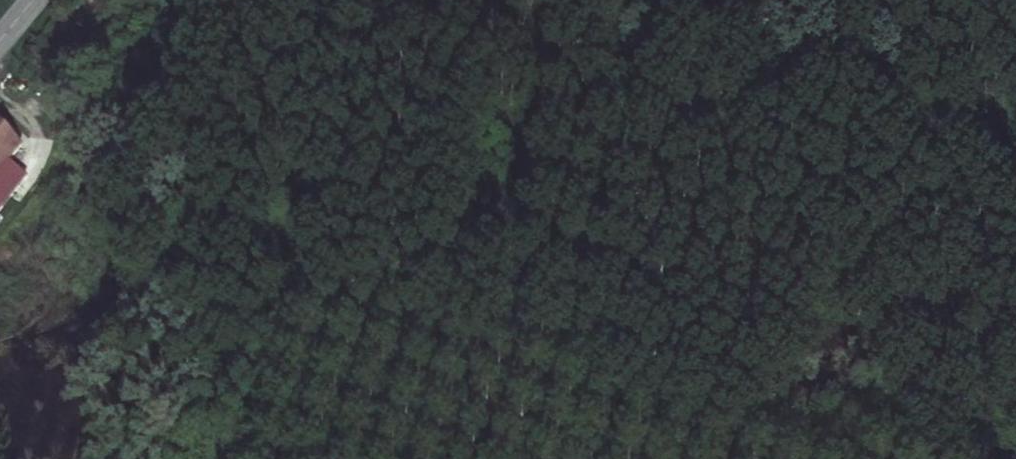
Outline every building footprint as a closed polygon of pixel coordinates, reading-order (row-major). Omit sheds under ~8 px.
[(3,160),(15,145),(0,132),(0,157),(3,160)]
